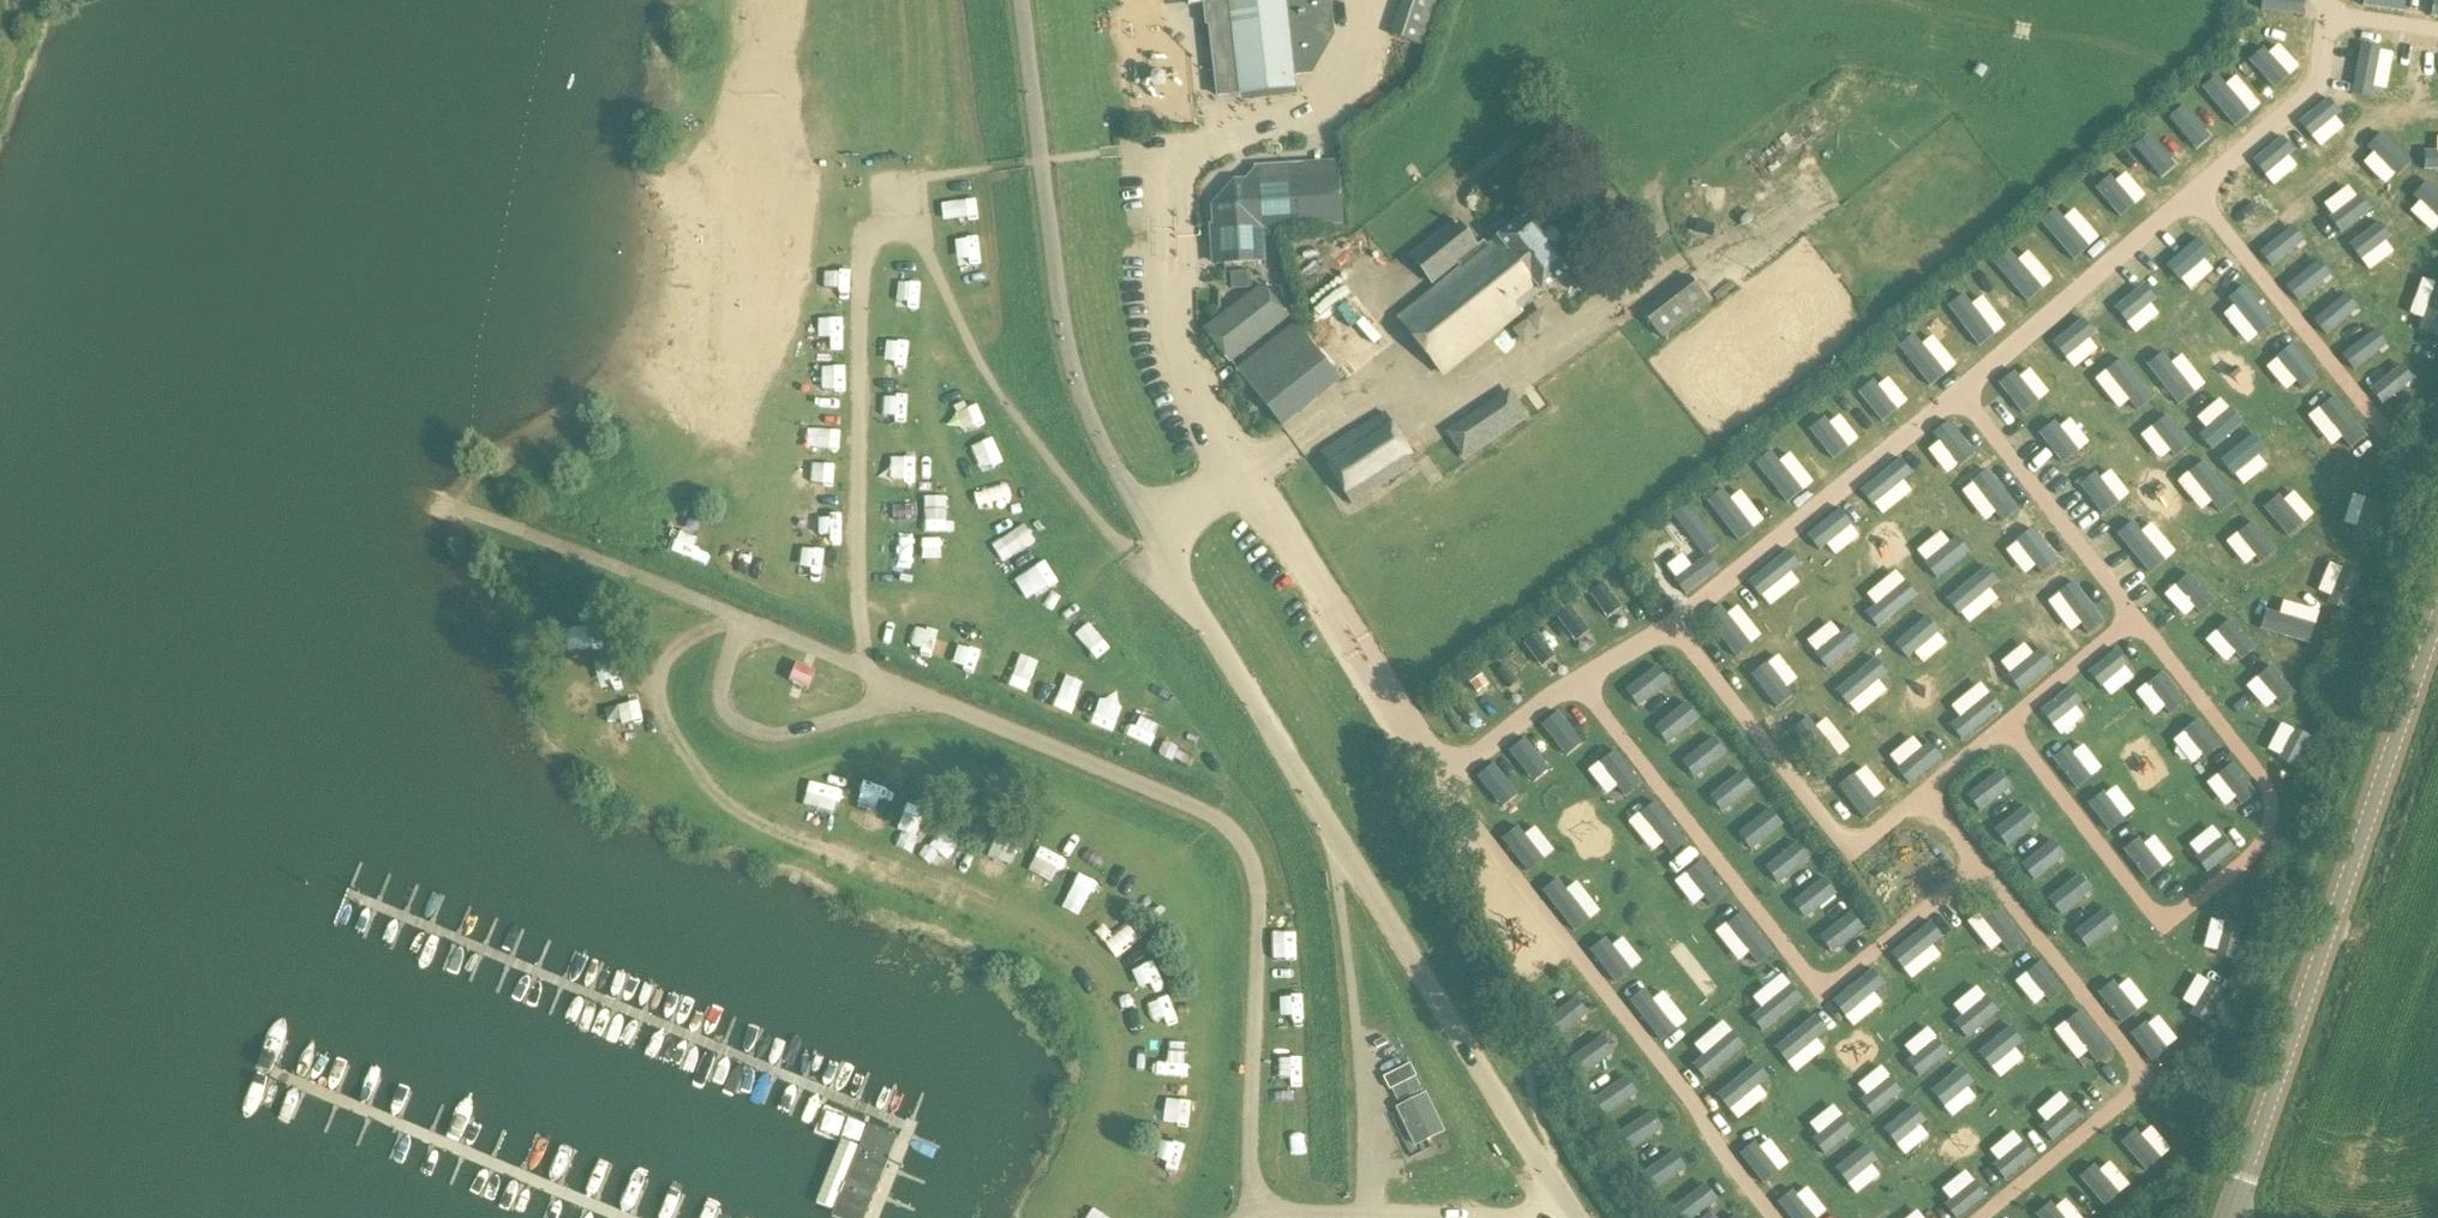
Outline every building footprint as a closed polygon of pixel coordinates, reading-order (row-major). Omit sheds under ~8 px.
[(1208,4),(1218,97),(1292,89),(1291,77),(1309,75),(1331,37),(1327,0),(1188,0),(1189,6),(1208,4)] [(1422,43),(1436,0),(1402,0),(1391,33),(1422,43)] [(2310,0),(2261,0),(2261,3),(2309,9),(2310,0)] [(2262,47),(2247,60),(2273,88),(2287,75),(2262,47)] [(2361,72),(2356,88),(2372,93),(2377,76),(2361,72)] [(2216,75),(2201,88),(2235,127),(2249,114),(2216,75)] [(2181,104),(2167,116),(2188,141),(2202,128),(2181,104)] [(2343,104),(2334,116),(2363,138),(2372,127),(2343,104)] [(2412,131),(2429,147),(2437,137),(2437,119),(2430,112),(2412,131)] [(2146,133),(2132,145),(2153,170),(2167,157),(2146,133)] [(2131,180),(2146,168),(2118,136),(2103,149),(2131,180)] [(2374,143),(2341,158),(2353,184),(2386,169),(2374,143)] [(2284,151),(2260,167),(2276,191),(2300,175),(2284,151)] [(1226,221),(1223,223),(1224,229),(1214,230),(1216,264),(1262,261),(1259,226),(1341,221),(1339,176),(1307,178),(1307,167),(1257,170),(1258,191),(1253,191),(1250,194),(1241,186),(1236,187),(1231,189),(1227,191),(1224,195),(1221,199),(1219,203),(1217,208),(1217,213),(1226,221)] [(2107,175),(2092,188),(2116,216),(2131,204),(2107,175)] [(2318,223),(2340,211),(2329,190),(2307,202),(2318,223)] [(2053,208),(2037,221),(2071,260),(2086,247),(2053,208)] [(1541,292),(1575,265),(1533,212),(1499,238),(1501,240),(1400,319),(1442,373),(1522,310),(1520,308),(1541,292)] [(2425,262),(2428,252),(2437,255),(2437,215),(2428,212),(2412,258),(2425,262)] [(1433,285),(1480,248),(1457,220),(1410,256),(1433,285)] [(2179,280),(2211,254),(2198,239),(2167,265),(2179,280)] [(2036,244),(2022,248),(2025,263),(2040,259),(2036,244)] [(2006,249),(1990,262),(2023,301),(2039,288),(2006,249)] [(1369,298),(1381,288),(1367,271),(1355,282),(1369,298)] [(1663,337),(1708,301),(1688,275),(1642,311),(1663,337)] [(2416,316),(2424,286),(2401,280),(2393,310),(2416,316)] [(1242,302),(1229,312),(1204,332),(1226,360),(1289,311),(1267,283),(1242,302)] [(1291,283),(1279,287),(1286,307),(1298,303),(1291,283)] [(2114,308),(2127,323),(2156,299),(2144,284),(2114,308)] [(2259,337),(2274,324),(2243,286),(2228,299),(2259,337)] [(1964,293),(1948,306),(1978,345),(1994,333),(1964,293)] [(1337,313),(1338,334),(1363,333),(1362,312),(1337,313)] [(2053,343),(2065,358),(2095,334),(2082,319),(2053,343)] [(2398,348),(2391,363),(2412,372),(2429,334),(2402,322),(2392,345),(2398,348)] [(1282,428),(1342,381),(1295,323),(1235,370),(1282,428)] [(2220,344),(2238,367),(2256,352),(2238,329),(2220,344)] [(1913,334),(1898,347),(1929,385),(1945,373),(1913,334)] [(2216,384),(2233,371),(2211,342),(2194,355),(2216,384)] [(2303,390),(2318,377),(2291,344),(2276,357),(2303,390)] [(2112,345),(2079,372),(2089,383),(2121,356),(2112,345)] [(1891,352),(1870,369),(1878,379),(1899,361),(1891,352)] [(1448,459),(1547,387),(1525,358),(1470,399),(1472,401),(1429,433),(1448,459)] [(2152,399),(2120,359),(2105,371),(2137,411),(2152,399)] [(2266,392),(2257,399),(2268,414),(2292,396),(2273,369),(2258,380),(2266,392)] [(1998,385),(2022,414),(2037,401),(2014,372),(1998,385)] [(1873,380),(1858,392),(1882,421),(1897,409),(1873,380)] [(1901,383),(1888,392),(1897,404),(1910,395),(1901,383)] [(1320,451),(1351,506),(1416,466),(1410,456),(1413,454),(1384,415),(1320,451)] [(2190,446),(2166,416),(2150,428),(2174,458),(2190,446)] [(1824,418),(1809,430),(1832,459),(1848,447),(1824,418)] [(1948,422),(1932,434),(1958,467),(1973,455),(1948,422)] [(2038,435),(2062,464),(2077,451),(2054,422),(2038,435)] [(1756,462),(1787,502),(1803,490),(1771,450),(1756,462)] [(1901,460),(1862,492),(1873,507),(1913,474),(1901,460)] [(2235,501),(2203,461),(2188,473),(2219,513),(2235,501)] [(1986,469),(1970,481),(2001,521),(2017,509),(1986,469)] [(2118,504),(2095,473),(2079,485),(2102,515),(2118,504)] [(2353,477),(2330,495),(2349,518),(2372,499),(2353,477)] [(2309,499),(2323,490),(2314,478),(2301,487),(2309,499)] [(1707,501),(1739,541),(1754,529),(1723,489),(1707,501)] [(2328,496),(2316,506),(2328,521),(2340,511),(2328,496)] [(2131,512),(2142,529),(2162,517),(2151,500),(2131,512)] [(695,501),(670,506),(676,532),(700,526),(695,501)] [(1673,516),(1704,558),(1708,555),(1719,547),(1688,505),(1673,516)] [(1851,524),(1839,509),(1807,535),(1819,550),(1851,524)] [(2164,561),(2132,522),(2117,534),(2150,573),(2164,561)] [(2275,552),(2251,522),(2236,534),(2260,564),(2275,552)] [(2032,529),(2016,541),(2041,574),(2057,562),(2032,529)] [(1647,555),(1656,565),(1680,544),(1672,534),(1647,555)] [(1968,552),(1956,537),(1924,564),(1936,579),(1968,552)] [(1816,579),(1845,561),(1838,549),(1809,567),(1816,579)] [(1749,583),(1761,598),(1801,566),(1789,551),(1749,583)] [(1987,568),(1947,600),(1959,615),(1999,582),(1987,568)] [(1613,570),(1598,577),(1606,594),(1622,586),(1613,570)] [(2214,602),(2188,574),(2174,587),(2200,615),(2214,602)] [(1838,580),(1825,594),(1835,602),(1847,588),(1838,580)] [(2315,625),(2335,589),(2322,581),(2301,617),(2315,625)] [(1905,582),(1866,615),(1878,629),(1917,596),(1905,582)] [(2073,582),(2058,593),(2088,633),(2103,622),(2073,582)] [(1706,616),(1737,656),(1752,644),(1721,604),(1706,616)] [(2265,612),(2259,630),(2309,645),(2315,627),(2265,612)] [(1927,617),(1894,644),(1907,659),(1939,631),(1927,617)] [(2255,648),(2229,620),(2216,632),(2241,660),(2255,648)] [(1846,627),(1814,654),(1826,668),(1858,641),(1846,627)] [(2024,628),(2000,645),(2014,666),(2038,649),(2024,628)] [(1661,647),(1639,661),(1650,678),(1672,663),(1661,647)] [(2039,650),(2007,676),(2020,691),(2052,665),(2039,650)] [(2127,665),(2115,650),(2088,672),(2100,687),(2127,665)] [(1979,653),(1957,672),(1974,692),(1997,673),(1979,653)] [(1875,659),(1836,692),(1848,707),(1888,674),(1875,659)] [(1791,695),(1766,663),(1750,675),(1775,707),(1791,695)] [(2115,699),(2143,679),(2135,667),(2107,687),(2115,699)] [(2296,695),(2271,667),(2257,679),(2281,708),(2296,695)] [(2185,704),(2161,674),(2146,685),(2170,716),(2185,704)] [(1483,676),(1471,684),(1477,693),(1489,685),(1483,676)] [(1660,695),(1675,717),(1696,702),(1681,681),(1660,695)] [(1949,687),(1920,703),(1931,723),(1960,707),(1949,687)] [(2052,726),(2082,702),(2070,688),(2040,711),(2052,726)] [(1988,694),(1949,726),(1961,740),(2000,708),(1988,694)] [(1713,718),(1694,733),(1707,750),(1726,734),(1713,718)] [(1838,757),(1806,718),(1792,730),(1823,769),(1838,757)] [(2219,748),(2198,720),(2183,732),(2204,760),(2219,748)] [(2293,729),(2276,760),(2293,769),(2309,737),(2293,729)] [(1927,743),(1896,769),(1909,784),(1940,758),(1927,743)] [(2090,777),(2067,747),(2052,759),(2075,789),(2090,777)] [(2254,793),(2231,763),(2216,775),(2239,805),(2254,793)] [(2112,800),(2138,780),(2128,766),(2102,787),(2112,800)] [(1999,772),(1968,796),(1980,812),(2011,788),(1999,772)] [(1878,807),(1853,774),(1838,786),(1863,819),(1878,807)] [(2102,794),(2088,805),(2109,832),(2123,821),(2102,794)] [(2026,807),(1995,831),(2007,846),(2038,822),(2026,807)] [(1769,809),(1738,834),(1751,850),(1782,825),(1769,809)] [(1592,843),(1607,829),(1590,812),(1576,826),(1592,843)] [(2194,859),(2206,874),(2234,852),(2222,837),(2194,859)] [(2137,838),(2122,849),(2145,879),(2160,868),(2137,838)] [(2053,841),(2022,865),(2034,881),(2064,857),(2053,841)] [(1796,844),(1765,869),(1778,884),(1809,860),(1796,844)] [(1031,858),(1027,870),(1053,879),(1057,867),(1031,858)] [(2171,869),(2176,880),(2195,871),(2190,860),(2171,869)] [(1701,862),(1685,874),(1710,906),(1726,893),(1701,862)] [(2079,876),(2049,900),(2061,915),(2091,891),(2079,876)] [(1070,878),(1062,889),(1081,904),(1090,893),(1070,878)] [(1823,879),(1793,903),(1805,919),(1836,895),(1823,879)] [(1109,903),(1093,917),(1107,933),(1123,919),(1109,903)] [(2013,955),(2028,943),(1997,905),(1983,917),(2013,955)] [(2106,909),(2076,933),(2088,948),(2118,924),(2106,909)] [(1851,913),(1820,938),(1832,953),(1863,929),(1851,913)] [(2223,921),(2214,955),(2232,960),(2241,926),(2223,921)] [(1930,923),(1891,954),(1903,969),(1943,938),(1930,923)] [(2183,954),(2198,974),(2208,967),(2194,946),(2183,954)] [(2041,962),(2026,973),(2050,1002),(2064,991),(2041,962)] [(1165,998),(1178,992),(1167,967),(1154,973),(1165,998)] [(1872,970),(1833,1002),(1845,1017),(1884,986),(1872,970)] [(2112,982),(2098,993),(2121,1023),(2136,1011),(2112,982)] [(2208,982),(2188,1015),(2204,1024),(2224,992),(2208,982)] [(1985,998),(1954,1024),(1967,1039),(1998,1013),(1985,998)] [(1544,1024),(1557,1039),(1589,1014),(1576,999),(1544,1024)] [(2096,1063),(2111,1051),(2079,1011),(2064,1024),(2096,1063)] [(1814,1017),(1775,1048),(1787,1063),(1826,1031),(1814,1017)] [(2144,1022),(2129,1033),(2151,1061),(2165,1050),(2144,1022)] [(2010,1027),(1978,1053),(1992,1069),(2023,1043),(2010,1027)] [(1601,1037),(1569,1060),(1581,1076),(1613,1053),(1601,1037)] [(1169,1065),(1188,1063),(1185,1039),(1166,1041),(1169,1065)] [(1936,1039),(1907,1062),(1920,1078),(1948,1054),(1936,1039)] [(1421,1091),(1414,1078),(1417,1076),(1410,1064),(1407,1065),(1383,1077),(1390,1090),(1392,1089),(1398,1102),(1421,1091)] [(1756,1065),(1717,1096),(1729,1111),(1768,1079),(1756,1065)] [(1960,1068),(1932,1092),(1944,1107),(1973,1083),(1960,1068)] [(1626,1078),(1594,1100),(1606,1117),(1637,1094),(1626,1078)] [(1891,1078),(1863,1101),(1875,1116),(1903,1093),(1891,1078)] [(1414,1146),(1445,1131),(1426,1092),(1395,1107),(1414,1146)] [(2068,1104),(2040,1128),(2052,1142),(2080,1118),(2068,1104)] [(1913,1107),(1884,1130),(1896,1146),(1925,1122),(1913,1107)] [(1651,1113),(1618,1134),(1629,1151),(1662,1130),(1651,1113)] [(1814,1141),(1827,1156),(1856,1132),(1843,1117),(1814,1141)] [(2158,1161),(2133,1133),(2119,1146),(2143,1174),(2158,1161)] [(1151,1164),(1164,1168),(1172,1141),(1159,1137),(1151,1164)] [(1755,1143),(1740,1154),(1763,1184),(1778,1172),(1755,1143)] [(2024,1143),(1996,1166),(2007,1181),(2036,1157),(2024,1143)] [(1865,1146),(1836,1170),(1848,1185),(1877,1161),(1865,1146)] [(1674,1153),(1641,1175),(1653,1192),(1685,1170),(1674,1153)] [(2117,1194),(2093,1165),(2079,1177),(2103,1206),(2117,1194)] [(1945,1206),(1955,1217),(1960,1217),(1985,1197),(1974,1183),(1945,1206)] [(1674,1209),(1681,1217),(1695,1217),(1717,1201),(1705,1185),(1674,1209)] [(1778,1202),(1790,1217),(1814,1217),(1793,1191),(1778,1202)] [(2035,1214),(2038,1217),(2062,1217),(2049,1202),(2035,1214)]
